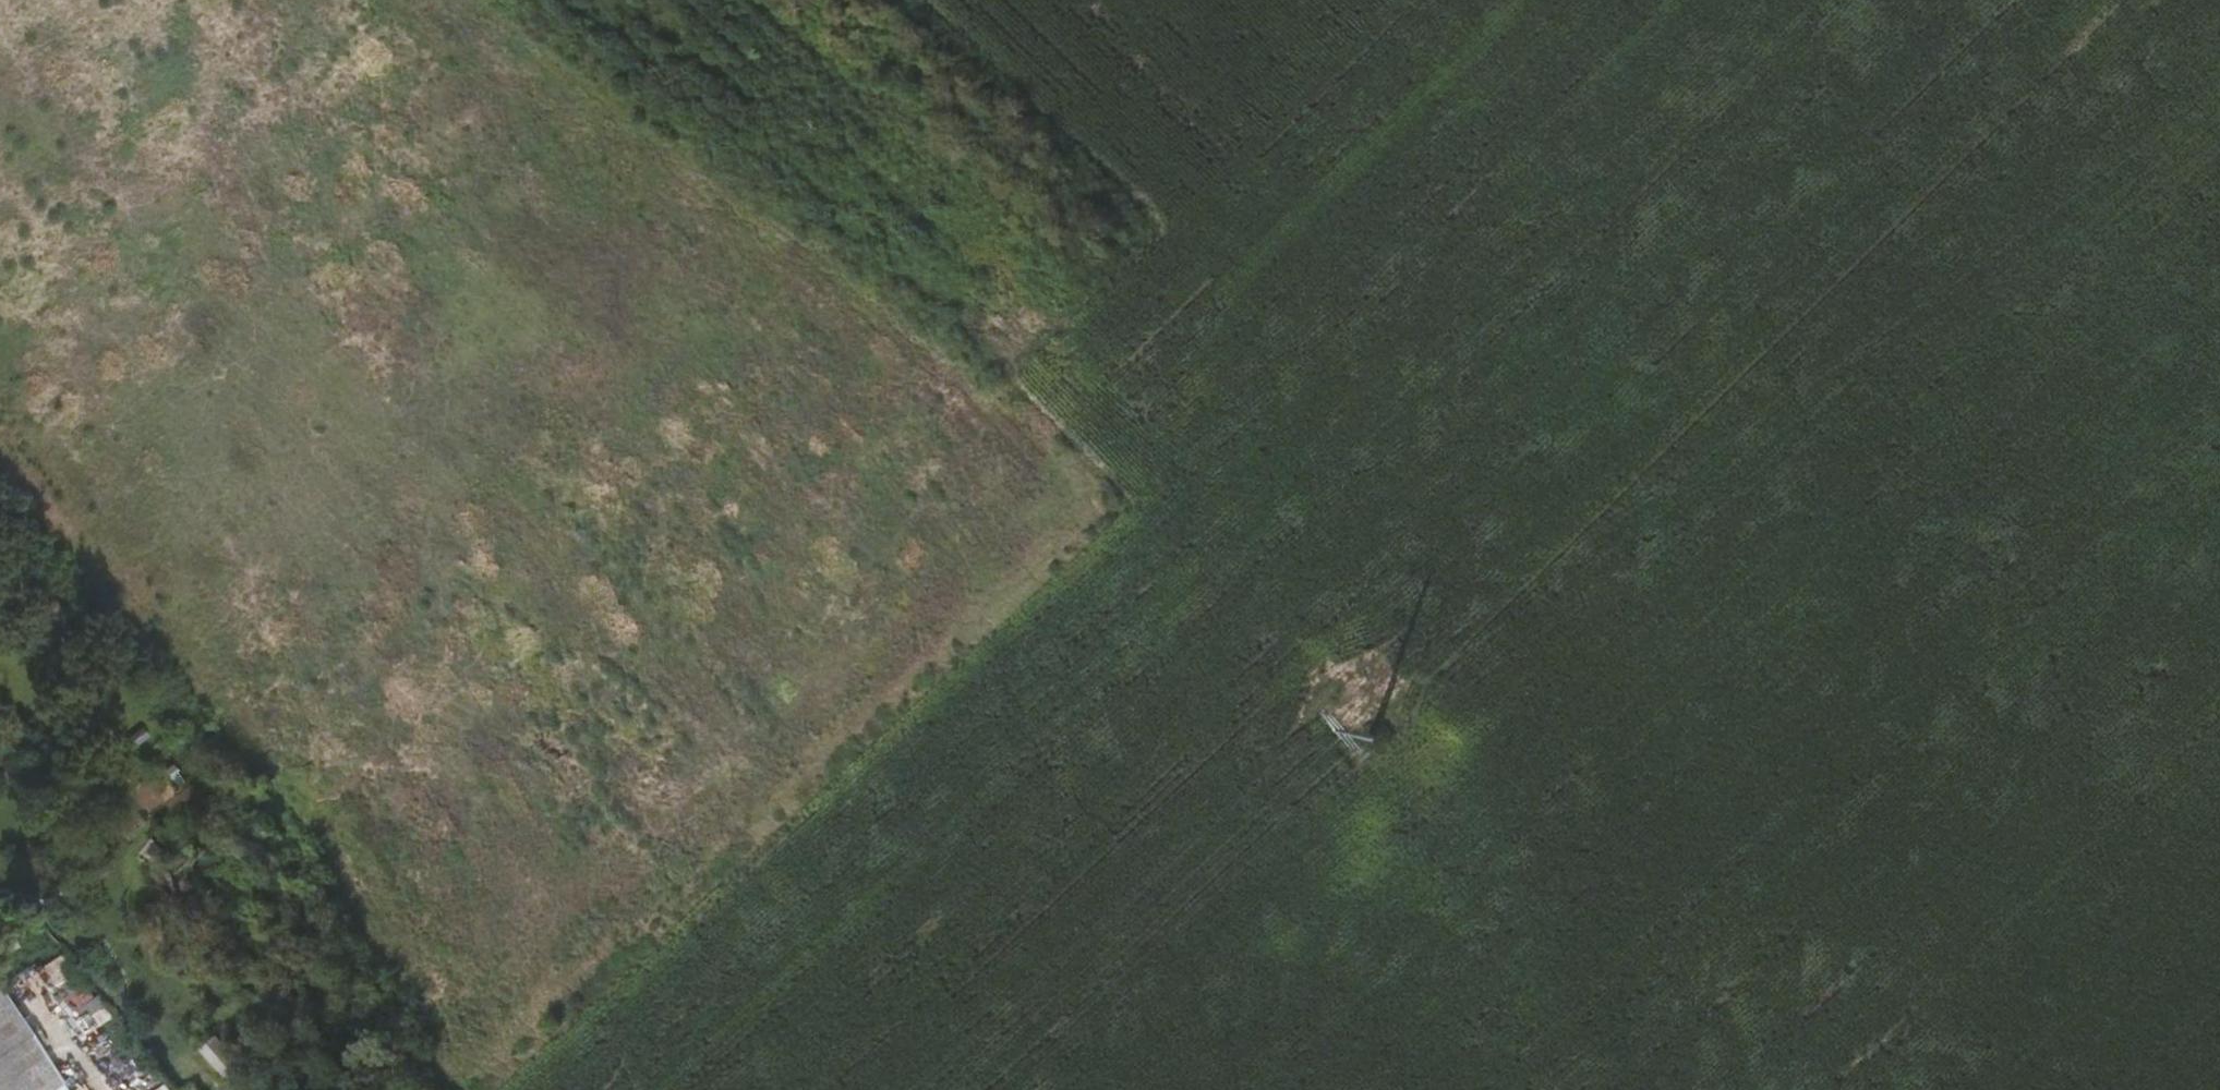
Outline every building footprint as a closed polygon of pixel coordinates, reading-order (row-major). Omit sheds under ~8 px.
[(41,968),(53,986),(74,973),(62,954),(41,968)] [(62,1083),(0,988),(0,1089),(52,1089),(62,1083)]
